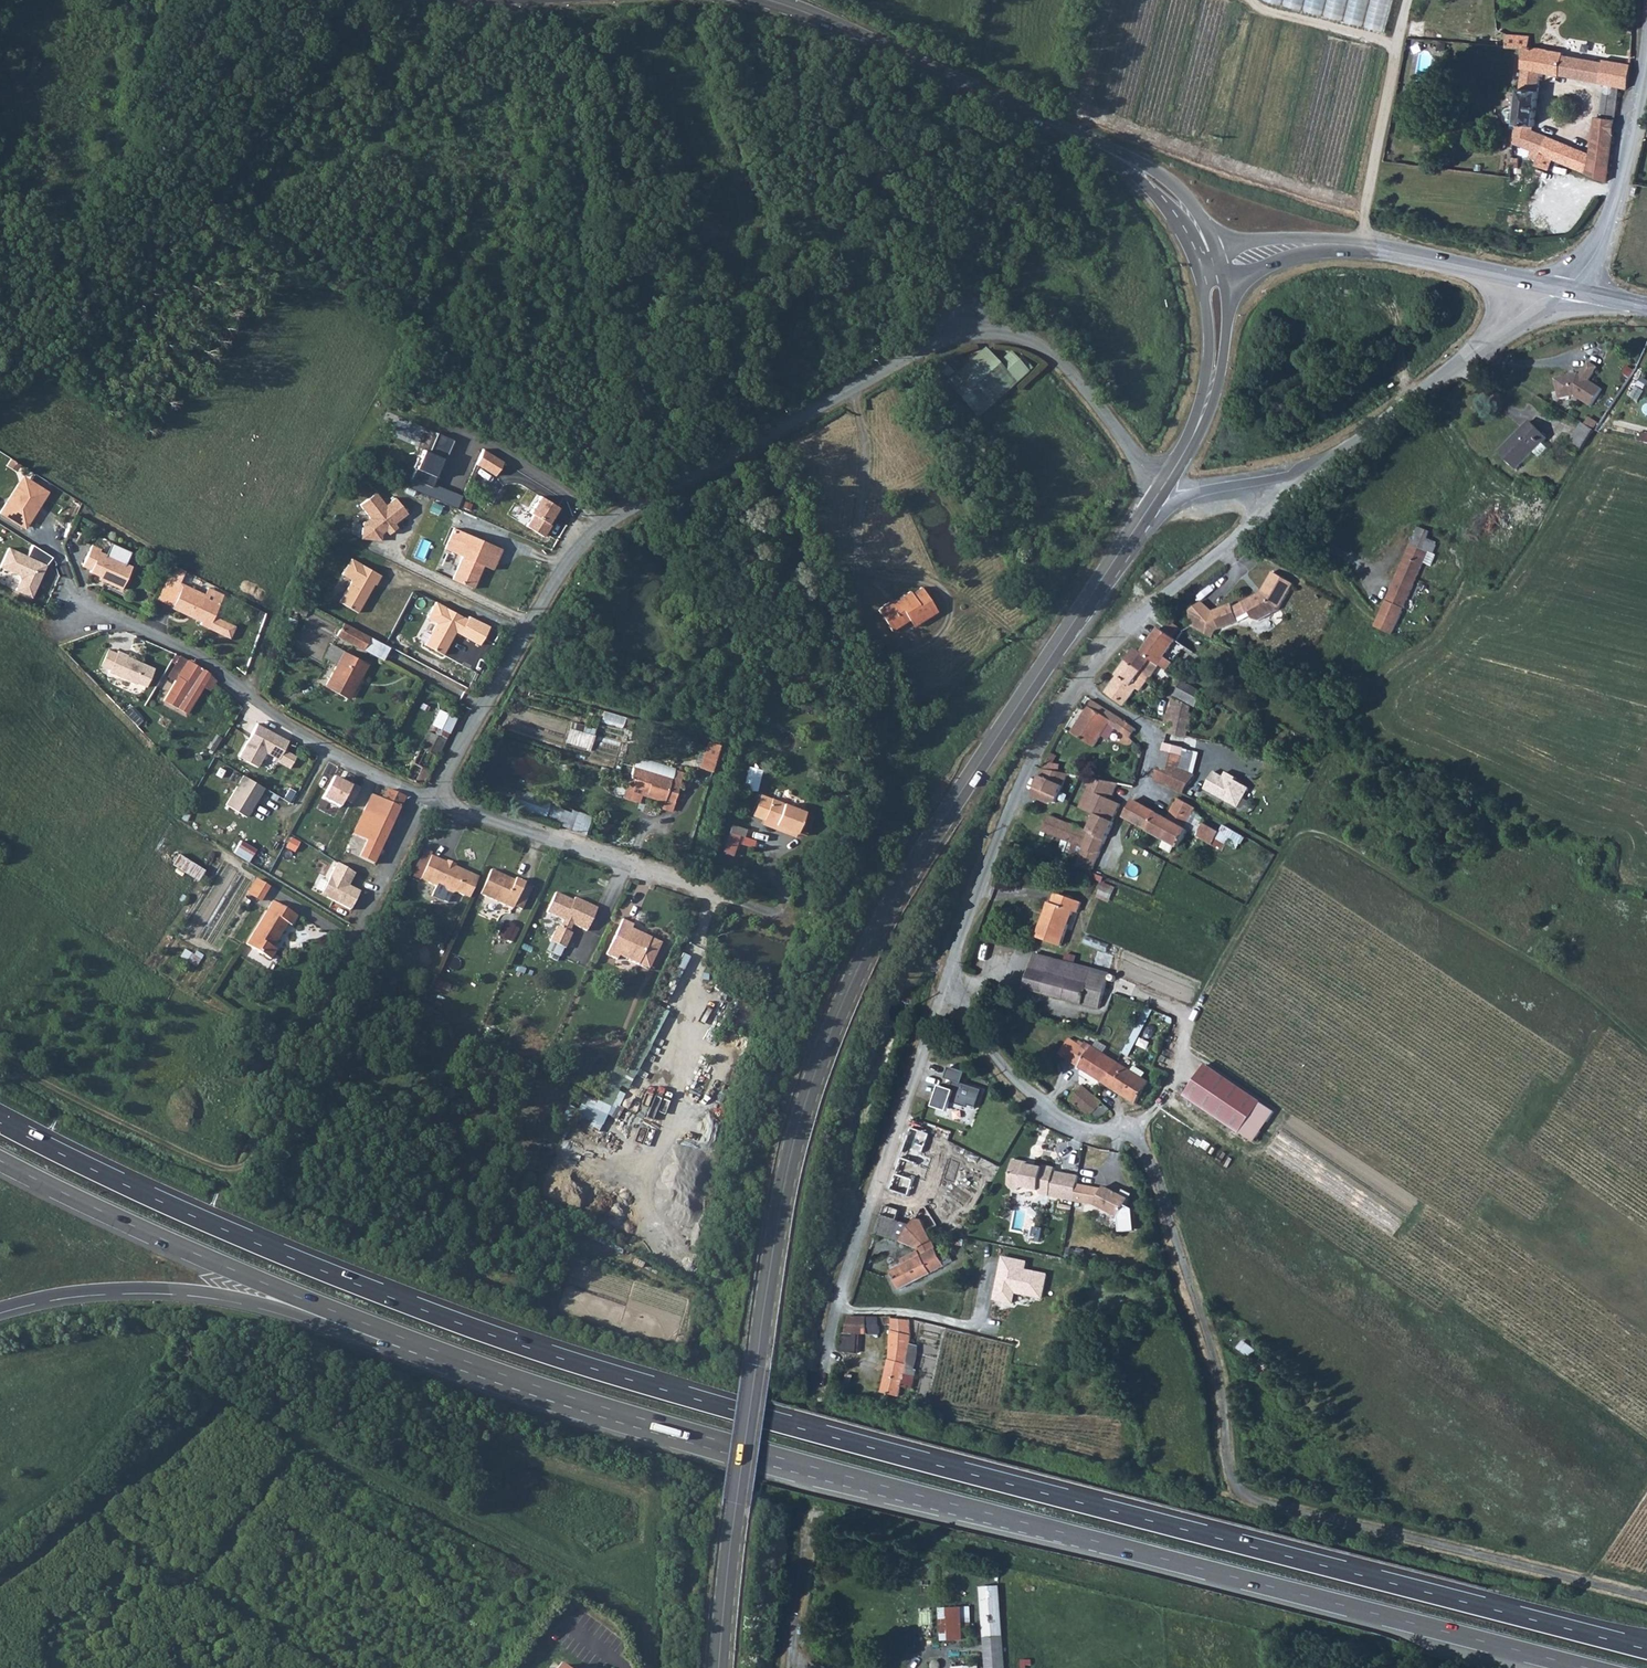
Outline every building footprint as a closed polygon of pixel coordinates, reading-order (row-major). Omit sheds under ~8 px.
[(1396,0),(1259,0),(1259,1),(1387,35),(1396,0)] [(1619,87),(1627,88),(1631,64),(1603,59),(1603,62),(1563,55),(1563,52),(1528,47),(1530,36),(1507,34),(1506,46),(1506,47),(1524,48),(1519,89),(1517,108),(1515,129),(1513,143),(1531,150),(1529,157),(1537,160),(1535,165),(1548,170),(1552,159),(1607,182),(1613,132),(1594,130),(1591,154),(1533,130),(1534,126),(1535,126),(1540,79),(1541,72),(1544,72),(1605,84),(1600,113),(1616,115),(1619,87)] [(1510,129),(1515,129),(1517,108),(1510,107),(1506,111),(1505,117),(1508,122),(1511,122),(1510,129)] [(1596,117),(1594,130),(1613,132),(1615,120),(1596,117)] [(1511,167),(1513,167),(1518,168),(1520,158),(1513,151),(1511,167)] [(945,381),(976,417),(1032,367),(1024,358),(1020,361),(1009,349),(997,360),(984,346),(945,381)] [(937,367),(946,376),(952,371),(943,361),(937,367)] [(1598,367),(1589,362),(1581,375),(1579,374),(1575,375),(1575,377),(1572,377),(1570,376),(1555,379),(1560,399),(1575,396),(1591,407),(1603,389),(1589,381),(1598,367)] [(1542,443),(1547,438),(1530,421),(1500,452),(1517,469),(1533,452),(1542,443)] [(1583,449),(1595,430),(1583,422),(1571,441),(1583,449)] [(451,440),(436,433),(428,450),(423,448),(406,487),(455,508),(461,495),(434,483),(441,467),(437,465),(441,457),(444,458),(451,440)] [(1540,458),(1549,449),(1542,443),(1533,452),(1540,458)] [(28,480),(22,476),(5,502),(11,506),(28,480)] [(28,480),(11,506),(5,502),(0,509),(0,514),(20,527),(26,526),(47,492),(28,480)] [(376,491),(360,503),(369,516),(361,522),(360,537),(380,539),(380,533),(385,530),(388,533),(396,527),(393,524),(407,514),(393,496),(385,502),(376,491)] [(538,495),(527,511),(531,514),(524,525),(542,536),(549,524),(545,522),(555,506),(538,495)] [(1426,542),(1430,532),(1418,527),(1416,533),(1411,544),(1374,627),(1392,634),(1424,562),(1429,552),(1433,553),(1436,546),(1426,542)] [(444,550),(462,558),(452,580),(473,589),(483,567),(492,571),(501,549),(453,529),(444,550)] [(90,545),(80,566),(89,570),(88,572),(104,579),(103,582),(120,590),(131,567),(98,552),(99,549),(90,545)] [(0,565),(0,567),(18,575),(19,580),(15,590),(31,597),(45,565),(8,548),(0,565)] [(1431,566),(1436,554),(1433,553),(1429,552),(1424,562),(1431,566)] [(343,575),(352,580),(340,604),(358,614),(374,585),(376,586),(381,576),(351,559),(343,575)] [(1294,584),(1273,572),(1261,593),(1264,594),(1263,595),(1258,597),(1257,595),(1242,603),(1248,614),(1250,613),(1253,619),(1259,621),(1279,610),(1294,584)] [(157,598),(156,600),(171,607),(170,609),(199,623),(198,625),(206,629),(229,639),(235,627),(213,615),(217,605),(180,587),(179,589),(164,582),(163,584),(157,598)] [(181,585),(180,587),(217,605),(222,596),(206,588),(203,595),(181,585)] [(891,604),(889,602),(878,610),(892,631),(909,620),(923,612),(927,619),(938,612),(922,587),(912,594),(910,591),(891,604)] [(303,618),(309,608),(296,600),(291,611),(303,618)] [(1215,617),(1212,611),(1203,600),(1188,612),(1192,627),(1196,630),(1200,623),(1215,617)] [(427,619),(437,624),(425,645),(443,654),(455,632),(480,646),(490,627),(469,617),(467,619),(435,603),(427,619)] [(1248,614),(1242,603),(1233,608),(1238,619),(1248,614)] [(1238,619),(1233,608),(1232,604),(1212,611),(1215,617),(1200,623),(1196,630),(1211,638),(1215,631),(1219,629),(1239,622),(1238,619)] [(927,619),(923,612),(909,620),(914,627),(927,619)] [(335,635),(361,649),(362,648),(368,637),(342,623),(335,635)] [(1152,659),(1170,671),(1179,658),(1170,652),(1178,640),(1161,628),(1144,653),(1152,659)] [(387,647),(368,637),(362,648),(381,658),(387,647)] [(323,659),(335,666),(343,652),(330,646),(323,659)] [(1141,674),(1147,678),(1151,672),(1146,668),(1152,659),(1144,653),(1137,649),(1127,662),(1141,673),(1141,674)] [(127,655),(117,651),(107,672),(134,684),(135,682),(145,687),(153,669),(126,657),(127,655)] [(335,666),(324,687),(345,699),(357,678),(359,679),(366,665),(343,652),(335,666)] [(202,668),(187,659),(187,661),(179,657),(174,665),(182,670),(164,699),(177,708),(202,668)] [(1105,693),(1124,707),(1137,688),(1133,685),(1138,678),(1141,674),(1141,673),(1127,662),(1105,693)] [(202,668),(177,708),(187,713),(207,679),(210,675),(202,668)] [(1138,678),(1133,685),(1137,688),(1142,682),(1138,678)] [(1177,697),(1199,708),(1207,693),(1185,682),(1177,697)] [(1164,724),(1169,727),(1190,731),(1193,715),(1186,713),(1186,710),(1183,709),(1184,705),(1172,699),(1164,724)] [(1110,711),(1091,700),(1071,733),(1094,747),(1109,724),(1124,732),(1129,724),(1110,711)] [(438,709),(430,724),(448,732),(455,717),(438,709)] [(605,712),(603,724),(624,729),(627,717),(605,712)] [(594,727),(570,720),(564,741),(588,748),(594,727)] [(404,777),(421,785),(448,732),(430,724),(425,721),(422,727),(427,730),(404,777)] [(257,722),(237,756),(257,768),(267,751),(289,764),(294,755),(283,748),(288,740),(257,722)] [(1182,770),(1187,748),(1165,742),(1158,782),(1185,797),(1195,778),(1182,770)] [(708,743),(700,770),(711,773),(719,747),(708,743)] [(1044,770),(1057,773),(1059,765),(1051,763),(1052,760),(1048,758),(1042,770),(1044,770)] [(663,803),(664,801),(673,804),(679,783),(631,769),(625,792),(640,796),(642,792),(645,793),(646,798),(663,803)] [(1042,778),(1039,777),(1032,798),(1049,803),(1058,805),(1067,775),(1057,773),(1044,770),(1042,778)] [(1214,771),(1204,789),(1238,808),(1249,788),(1237,781),(1238,778),(1226,771),(1223,776),(1214,771)] [(246,817),(263,788),(243,776),(226,806),(246,817)] [(349,786),(332,777),(321,798),(337,806),(341,799),(349,803),(357,788),(350,784),(349,786)] [(1110,791),(1114,792),(1116,785),(1088,779),(1087,787),(1089,787),(1083,809),(1098,817),(1110,791)] [(388,789),(387,790),(383,800),(372,795),(365,811),(392,823),(404,796),(388,789)] [(1078,865),(1093,870),(1116,825),(1114,824),(1123,807),(1108,800),(1108,796),(1113,798),(1114,792),(1110,791),(1098,817),(1090,832),(1092,833),(1085,849),(1078,865)] [(521,810),(543,818),(549,801),(526,793),(521,810)] [(753,816),(763,820),(770,800),(760,796),(753,816)] [(804,812),(770,800),(763,820),(763,821),(796,833),(804,812)] [(1168,821),(1174,824),(1164,841),(1180,850),(1190,832),(1187,831),(1198,810),(1180,800),(1168,821)] [(670,812),(673,804),(664,801),(663,803),(661,810),(670,812)] [(1135,802),(1126,819),(1137,825),(1147,809),(1135,802)] [(1144,830),(1164,841),(1174,824),(1168,821),(1147,809),(1137,825),(1144,830)] [(556,825),(571,830),(576,815),(561,810),(556,825)] [(576,815),(571,830),(584,834),(592,815),(578,810),(576,815)] [(354,834),(368,841),(365,847),(378,854),(392,823),(365,811),(354,834)] [(1051,817),(1045,833),(1085,849),(1092,833),(1090,832),(1051,817)] [(735,857),(745,829),(735,825),(724,853),(735,857)] [(1222,833),(1207,825),(1199,838),(1214,847),(1222,833)] [(378,854),(365,847),(363,850),(376,857),(378,854)] [(456,889),(465,893),(475,873),(433,853),(421,876),(437,884),(438,881),(445,883),(446,888),(452,891),(456,889)] [(201,880),(207,869),(180,855),(174,866),(201,880)] [(337,864),(319,894),(331,901),(326,909),(347,921),(352,913),(348,910),(358,892),(347,885),(354,874),(337,864)] [(1076,869),(1091,874),(1093,870),(1078,865),(1076,869)] [(513,908),(514,904),(524,883),(526,881),(517,877),(515,881),(504,876),(505,874),(493,868),(481,892),(513,908)] [(475,873),(465,893),(470,896),(479,875),(475,873)] [(532,887),(524,883),(514,904),(522,908),(532,887)] [(1104,883),(1099,899),(1114,903),(1118,887),(1104,883)] [(574,922),(587,928),(598,906),(576,896),(575,898),(557,890),(548,910),(565,918),(561,924),(559,923),(552,939),(566,946),(573,931),(571,929),(574,922)] [(1075,913),(1079,902),(1053,893),(1049,904),(1046,903),(1034,937),(1059,946),(1071,912),(1075,913)] [(290,927),(296,917),(272,902),(246,944),(270,959),(275,950),(270,947),(274,941),(275,942),(287,924),(290,927)] [(655,956),(662,940),(633,926),(634,923),(624,918),(607,952),(618,957),(620,953),(639,962),(644,952),(655,956)] [(516,943),(520,927),(510,925),(506,940),(516,943)] [(650,967),(655,956),(644,952),(639,962),(650,967)] [(1098,1010),(1108,976),(1034,955),(1024,989),(1098,1010)] [(1108,1085),(1118,1069),(1071,1040),(1061,1056),(1108,1085)] [(1263,1101),(1208,1063),(1187,1093),(1242,1130),(1263,1101)] [(1118,1069),(1108,1085),(1138,1105),(1152,1085),(1121,1065),(1118,1069)] [(932,1077),(918,1118),(971,1137),(983,1106),(953,1095),(956,1086),(932,1077)] [(1084,1087),(1072,1102),(1089,1117),(1103,1103),(1099,1099),(1084,1087)] [(1103,1103),(1089,1117),(1095,1122),(1102,1120),(1115,1107),(1107,1099),(1103,1103)] [(1089,1117),(1072,1102),(1065,1110),(1085,1122),(1095,1122),(1089,1117)] [(944,1156),(925,1150),(930,1135),(911,1128),(890,1190),(909,1197),(918,1173),(928,1176),(934,1160),(941,1163),(944,1156)] [(1015,1161),(1010,1186),(1013,1190),(1020,1191),(1023,1189),(1041,1192),(1042,1195),(1052,1196),(1057,1172),(1057,1169),(1045,1167),(1045,1169),(1035,1167),(1035,1168),(1029,1167),(1029,1164),(1015,1161)] [(1057,1172),(1052,1196),(1060,1198),(1065,1173),(1057,1172)] [(1065,1173),(1060,1198),(1076,1201),(1079,1184),(1081,1176),(1065,1173)] [(1079,1184),(1076,1201),(1092,1205),(1095,1188),(1079,1184)] [(1121,1219),(1131,1200),(1122,1195),(1107,1187),(1105,1190),(1097,1206),(1121,1219)] [(1092,1205),(1097,1206),(1105,1190),(1095,1188),(1092,1205)] [(922,1208),(916,1221),(929,1232),(939,1227),(927,1209),(926,1208),(924,1208),(922,1208)] [(891,1239),(897,1221),(881,1217),(875,1235),(891,1239)] [(913,1226),(902,1242),(916,1247),(917,1252),(900,1260),(903,1266),(891,1272),(899,1289),(945,1267),(928,1233),(929,1232),(916,1221),(913,1226)] [(913,1226),(897,1221),(891,1239),(902,1242),(913,1226)] [(1028,1260),(1002,1255),(992,1299),(1012,1303),(1014,1293),(1043,1299),(1048,1273),(1027,1268),(1028,1260)] [(848,1317),(845,1332),(859,1332),(869,1332),(869,1327),(869,1317),(848,1317)] [(892,1319),(892,1317),(869,1317),(869,1327),(879,1327),(879,1324),(885,1324),(886,1328),(892,1326),(889,1357),(881,1392),(898,1396),(901,1385),(904,1373),(909,1357),(910,1335),(909,1321),(892,1319)] [(841,1351),(858,1354),(859,1332),(845,1332),(841,1351)] [(1237,1348),(1250,1359),(1257,1351),(1244,1340),(1237,1348)] [(904,1373),(901,1385),(911,1388),(915,1376),(904,1373)] [(989,1667),(1003,1667),(1003,1595),(984,1595),(985,1665),(989,1664),(989,1667)] [(925,1610),(926,1634),(933,1634),(932,1610),(925,1610)]
